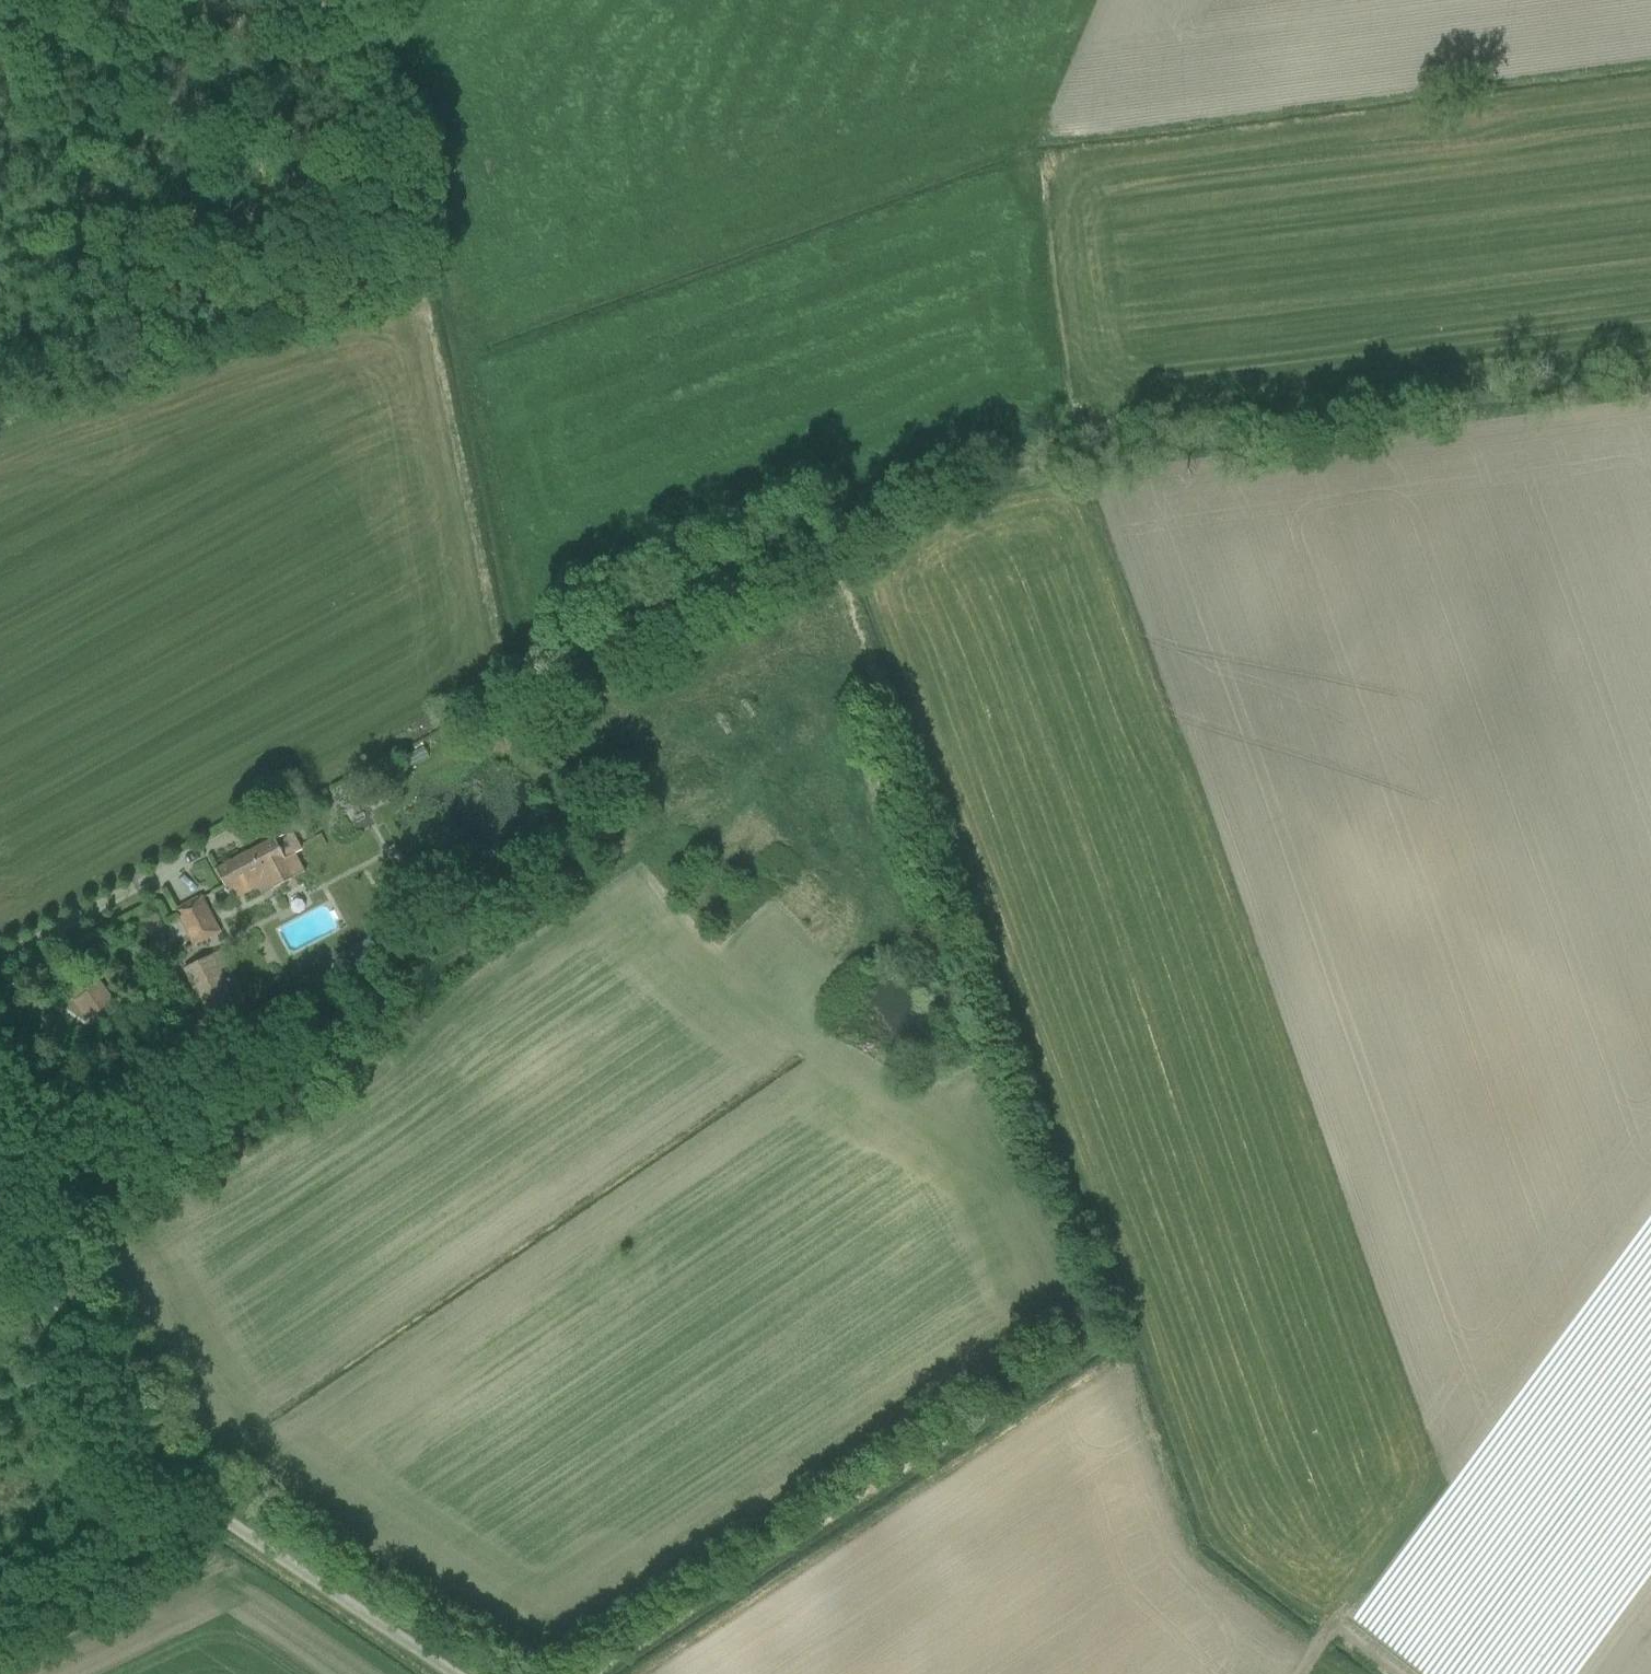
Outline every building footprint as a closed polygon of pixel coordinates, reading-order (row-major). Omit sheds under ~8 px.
[(219,866),(236,902),(260,890),(264,898),(306,877),(295,854),(287,857),(277,837),(219,866)] [(198,896),(176,911),(201,947),(223,932),(198,896)] [(103,979),(70,1002),(86,1026),(120,1004),(103,979)]
